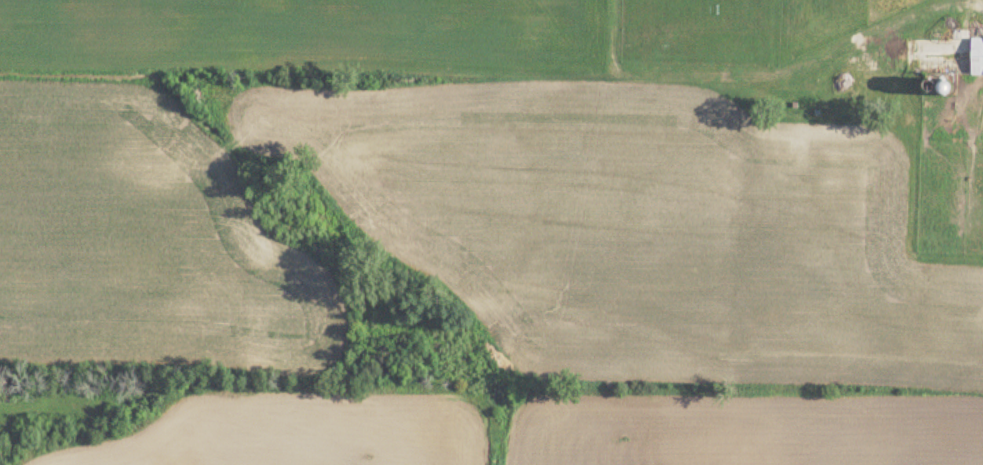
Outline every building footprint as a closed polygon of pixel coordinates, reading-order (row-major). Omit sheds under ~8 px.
[(970,38),(969,75),(982,75),(982,38),(970,38)]
